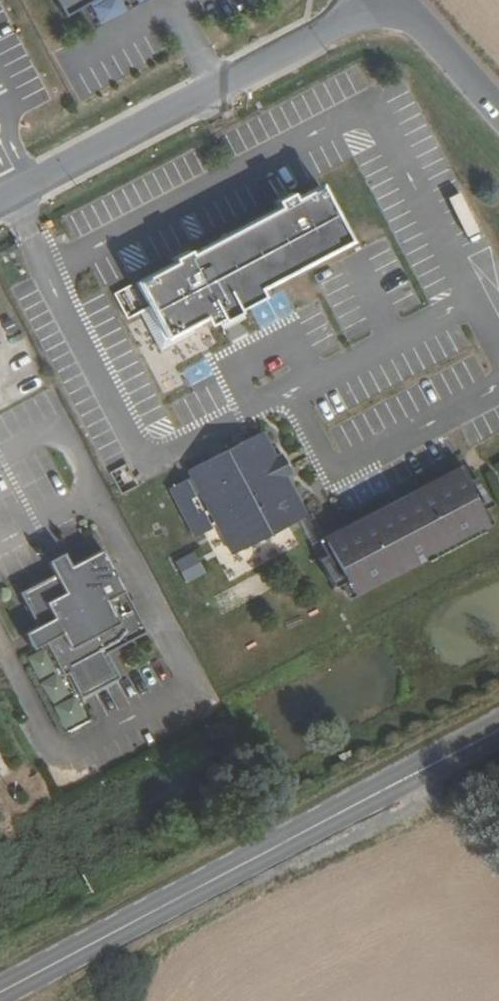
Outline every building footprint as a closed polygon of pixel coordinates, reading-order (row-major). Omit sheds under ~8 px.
[(74,19),(110,0),(64,0),(74,19)] [(177,268),(140,288),(171,343),(353,246),(323,192),(302,203),(299,199),(282,207),(284,213),(195,257),(191,253),(175,262),(177,268)] [(277,425),(202,463),(246,551),(322,512),(301,470),(307,468),(298,449),(291,452),(277,425)] [(338,534),(368,593),(498,524),(498,508),(479,469),(357,531),(354,526),(338,534)] [(224,523),(214,505),(212,507),(204,491),(208,489),(200,473),(182,481),(199,514),(209,531),(224,523)] [(155,633),(112,550),(80,567),(73,553),(67,556),(56,561),(64,575),(28,594),(46,627),(33,633),(40,651),(55,643),(72,677),(76,674),(89,699),(128,679),(115,654),(155,633)] [(194,552),(176,560),(187,586),(205,578),(194,552)]
